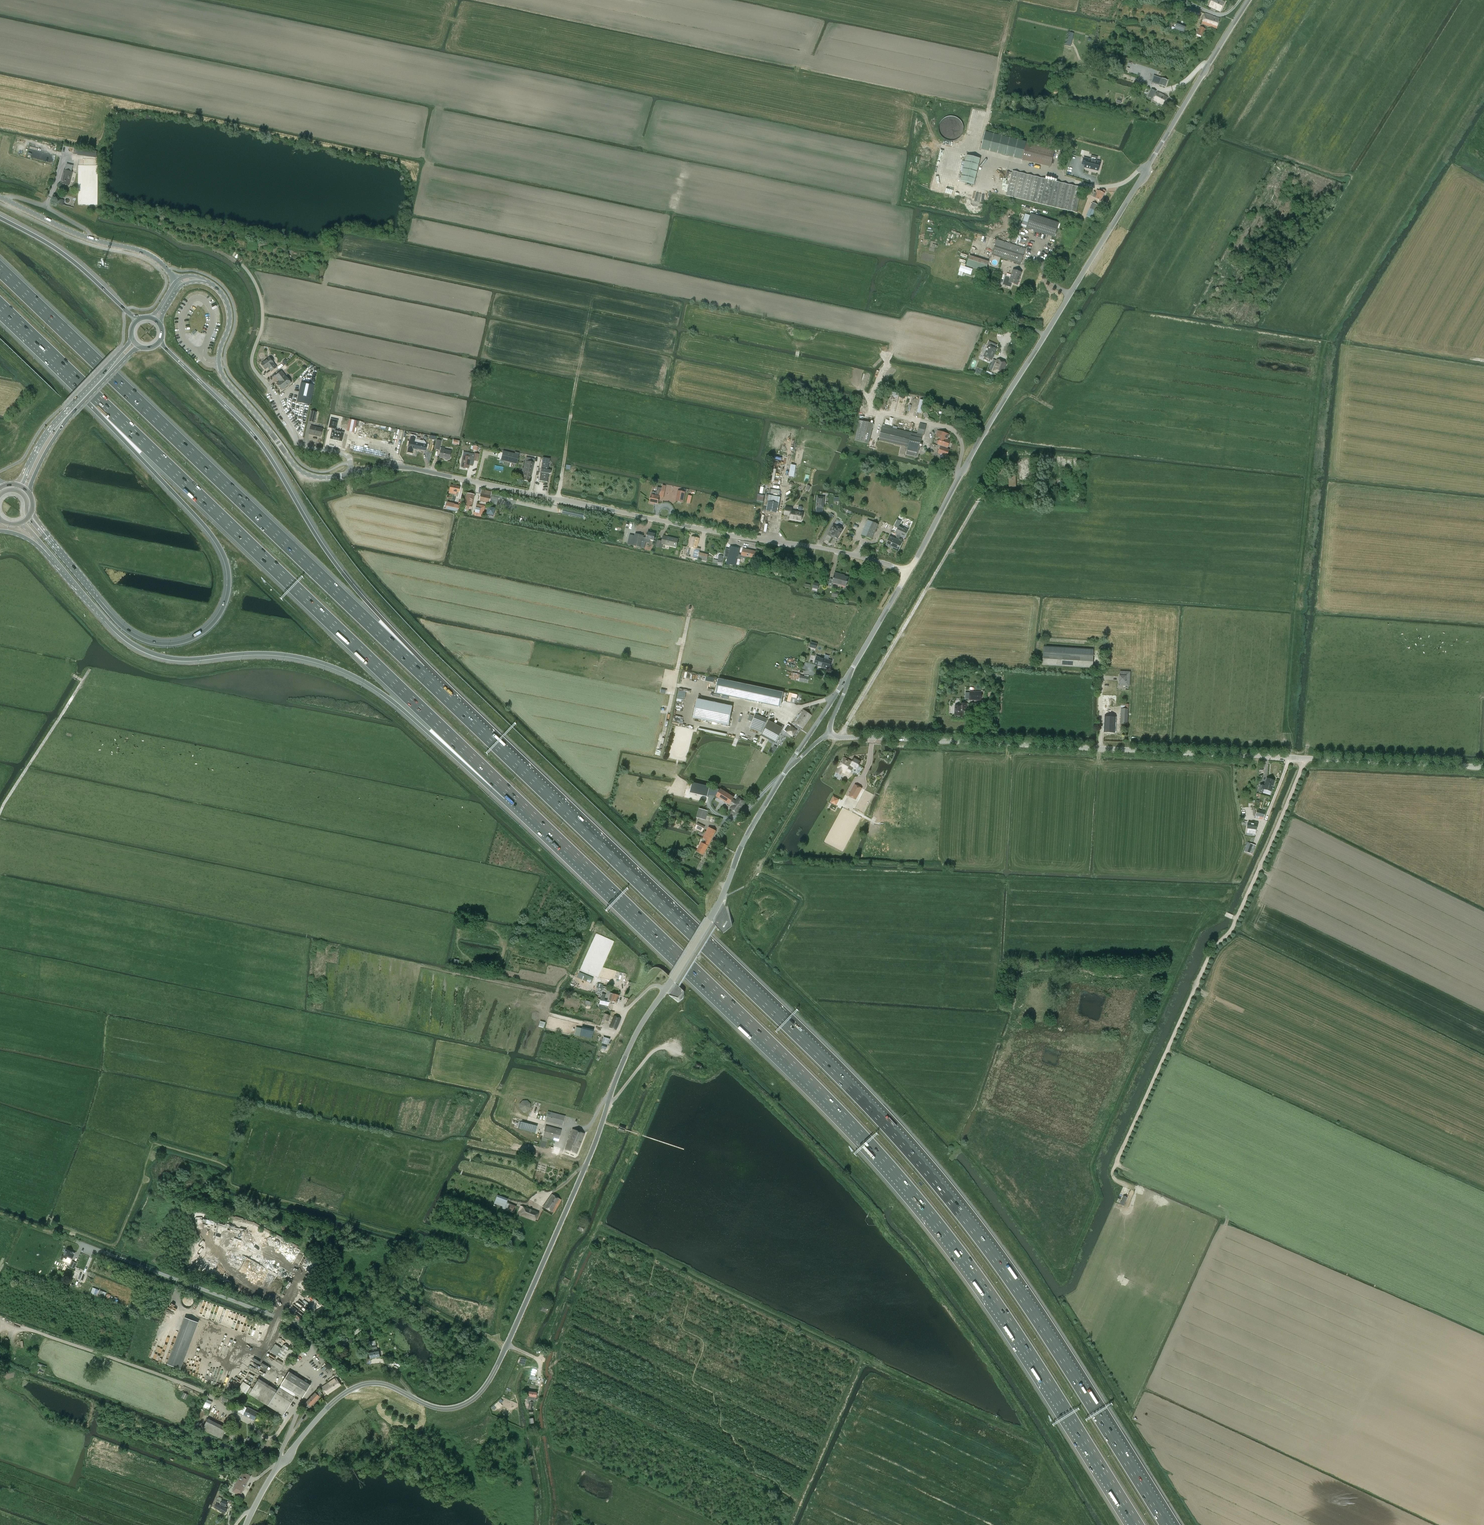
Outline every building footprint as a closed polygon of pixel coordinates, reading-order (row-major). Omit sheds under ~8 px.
[(1225,2),(1221,0),(1212,0),(1209,6),(1220,12),(1225,2)] [(1199,18),(1201,11),(1191,7),(1188,15),(1199,18)] [(1217,29),(1220,19),(1212,16),(1213,16),(1205,13),(1201,24),(1217,29)] [(1177,23),(1175,28),(1184,32),(1186,27),(1177,23)] [(1206,29),(1200,27),(1197,34),(1203,37),(1206,29)] [(1167,80),(1162,79),(1157,77),(1155,83),(1165,87),(1167,80)] [(1164,105),(1168,97),(1157,92),(1154,100),(1164,105)] [(953,139),(953,138),(965,134),(958,114),(941,120),(948,141),(953,139)] [(1057,146),(1028,138),(1023,158),(1051,166),(1057,146)] [(77,154),(97,157),(97,152),(77,149),(78,148),(75,147),(74,154),(77,154)] [(980,157),(966,154),(961,180),(974,183),(980,157)] [(1100,168),(1102,159),(1087,154),(1085,161),(1088,162),(1087,164),(1100,168)] [(72,173),(71,172),(73,166),(66,164),(65,171),(64,171),(65,171),(64,175),(63,175),(62,178),(63,178),(62,180),(61,184),(69,186),(72,173)] [(937,165),(931,189),(956,195),(958,189),(953,187),(954,182),(946,180),(949,168),(937,165)] [(1076,212),(1082,188),(1013,169),(1007,194),(1076,212)] [(1101,201),(1106,191),(1102,189),(1101,192),(1099,191),(1098,194),(1094,192),(1091,196),(1095,198),(1101,201)] [(1091,218),(1097,205),(1092,203),(1086,216),(1091,218)] [(1060,221),(1032,212),(1027,226),(1056,235),(1060,221)] [(1022,263),(1027,248),(998,238),(993,253),(1022,263)] [(967,255),(961,253),(959,261),(965,263),(967,255)] [(971,255),(968,265),(987,270),(990,261),(971,255)] [(973,269),(961,266),(959,271),(971,275),(973,269)] [(1007,275),(1004,283),(1012,286),(1014,282),(1019,284),(1023,271),(1014,269),(1012,276),(1007,275)] [(991,360),(996,349),(989,346),(988,349),(987,349),(986,350),(987,351),(984,357),(991,360)] [(271,372),(276,368),(273,363),(269,358),(261,364),(265,369),(268,367),(271,372)] [(1002,375),(1007,364),(997,360),(992,370),(1002,375)] [(282,390),(291,383),(286,377),(281,371),(275,376),(280,381),(277,384),(282,390)] [(310,405),(315,383),(311,382),(310,385),(301,383),(297,402),(310,405)] [(887,398),(880,396),(878,408),(884,410),(887,398)] [(332,431),(330,439),(341,442),(343,433),(334,431),(335,429),(337,421),(330,419),(328,428),(333,429),(332,431)] [(873,424),(859,421),(855,440),(869,444),(873,424)] [(917,434),(922,435),(924,436),(926,425),(920,424),(917,434)] [(309,434),(320,437),(322,429),(311,426),(309,434)] [(922,435),(917,434),(883,426),(879,440),(909,447),(907,454),(917,456),(922,435)] [(369,427),(367,437),(391,442),(393,432),(369,427)] [(948,448),(950,441),(947,440),(949,435),(943,432),(943,433),(938,431),(936,436),(941,438),(940,441),(938,441),(937,444),(938,444),(938,446),(941,447),(939,453),(947,456),(949,450),(947,449),(948,448)] [(411,436),(410,441),(409,441),(408,447),(409,447),(407,452),(412,453),(413,449),(413,448),(426,451),(427,445),(425,445),(426,443),(425,441),(415,439),(415,437),(411,436)] [(451,457),(450,456),(451,451),(444,450),(445,449),(440,448),(442,441),(437,440),(435,449),(440,450),(441,450),(440,457),(445,458),(445,460),(448,460),(448,459),(449,459),(450,458),(451,458),(451,457)] [(517,464),(519,455),(519,453),(515,452),(515,454),(503,451),(501,460),(517,464)] [(475,454),(468,453),(467,456),(464,456),(463,464),(461,463),(461,467),(462,467),(463,468),(465,469),(465,468),(469,469),(470,464),(473,464),(473,465),(474,461),(478,461),(479,454),(475,454)] [(550,459),(543,458),(539,481),(547,482),(548,473),(550,474),(551,473),(551,471),(550,470),(548,470),(550,459)] [(525,461),(524,468),(521,480),(529,481),(533,462),(525,461)] [(1016,476),(1008,477),(1008,478),(1009,478),(1009,487),(1016,487),(1016,476)] [(460,487),(451,485),(449,493),(454,494),(455,492),(458,493),(460,487)] [(652,492),(651,495),(650,502),(658,504),(659,497),(660,491),(664,492),(666,486),(662,485),(662,488),(657,487),(656,493),(652,492)] [(491,492),(481,490),(479,501),(489,503),(491,492)] [(474,495),(467,493),(464,508),(471,510),(474,495)] [(684,494),(679,493),(678,500),(676,499),(676,501),(683,502),(684,494)] [(778,513),(781,497),(769,495),(766,511),(778,513)] [(818,497),(817,507),(824,508),(825,497),(818,497)] [(447,503),(445,509),(458,512),(459,505),(447,503)] [(483,517),(485,506),(477,504),(476,508),(476,507),(475,512),(475,516),(483,517)] [(488,507),(486,515),(493,516),(495,508),(488,507)] [(802,521),(803,513),(802,513),(802,512),(800,512),(799,512),(792,511),(792,508),(786,507),(784,514),(791,515),(790,519),(802,521)] [(563,509),(562,513),(584,518),(584,514),(563,509)] [(898,535),(896,539),(890,537),(886,546),(898,552),(903,543),(898,541),(901,536),(905,538),(908,530),(899,526),(901,522),(898,520),(895,526),(898,528),(896,534),(898,535)] [(871,539),(878,524),(873,522),(867,537),(871,539)] [(834,525),(830,531),(833,533),(831,535),(832,535),(832,536),(834,537),(835,537),(838,539),(843,530),(842,530),(842,529),(843,528),(842,527),(841,526),(840,527),(839,527),(839,528),(836,526),(836,527),(834,525)] [(635,534),(633,546),(641,548),(642,541),(646,542),(650,543),(651,539),(654,540),(655,534),(648,533),(646,538),(643,538),(644,535),(635,534)] [(676,547),(678,539),(678,540),(672,539),(672,538),(663,536),(662,542),(657,541),(656,546),(662,548),(663,544),(676,547)] [(708,555),(699,553),(700,550),(696,549),(699,538),(692,537),(687,555),(686,555),(686,556),(687,556),(689,557),(690,557),(698,559),(707,561),(708,555)] [(757,556),(757,554),(756,554),(757,552),(743,549),(742,555),(739,555),(740,549),(730,546),(729,550),(726,549),(724,557),(728,558),(726,564),(736,566),(736,565),(739,565),(741,558),(748,560),(748,557),(755,559),(756,555),(757,556)] [(722,563),(723,556),(719,556),(718,561),(713,559),(712,562),(718,564),(718,563),(722,563)] [(846,586),(848,578),(842,576),(842,575),(835,573),(833,580),(830,579),(828,586),(832,587),(833,583),(846,586)] [(1044,646),(1043,665),(1093,668),(1094,649),(1044,646)] [(830,669),(832,661),(817,657),(814,665),(830,669)] [(808,683),(809,677),(792,674),(791,679),(799,681),(808,683)] [(784,693),(719,678),(716,692),(781,707),(784,693)] [(970,692),(969,700),(981,701),(982,693),(970,692)] [(1102,695),(1102,710),(1110,710),(1110,705),(1118,705),(1118,695),(1102,695)] [(693,717),(713,721),(728,725),(732,706),(698,698),(693,717)] [(956,706),(955,716),(962,716),(963,711),(966,711),(966,704),(961,704),(961,705),(959,705),(958,705),(958,706),(956,706)] [(1121,704),(1120,724),(1128,725),(1129,704),(1121,704)] [(803,729),(812,715),(803,710),(794,723),(803,729)] [(750,728),(762,732),(767,721),(755,716),(750,728)] [(1105,717),(1104,732),(1115,733),(1116,718),(1105,717)] [(775,743),(781,732),(767,725),(761,735),(775,743)] [(793,736),(797,731),(791,726),(787,732),(793,736)] [(657,747),(656,754),(660,755),(661,752),(662,752),(664,744),(658,743),(657,747)] [(844,758),(836,772),(842,776),(844,773),(849,775),(854,766),(858,768),(861,762),(854,758),(852,762),(844,758)] [(1260,784),(1258,791),(1263,792),(1264,789),(1271,791),(1275,780),(1272,780),(1272,779),(1269,778),(1269,779),(1267,778),(1265,785),(1260,784)] [(707,797),(710,786),(692,782),(690,793),(707,797)] [(862,788),(855,785),(849,796),(856,799),(862,788)] [(729,804),(730,804),(733,798),(734,797),(721,789),(716,796),(729,804)] [(736,800),(733,798),(730,804),(732,805),(730,808),(737,813),(745,802),(738,797),(736,800)] [(1252,809),(1249,809),(1249,806),(1244,806),(1245,816),(1249,816),(1249,814),(1253,814),(1252,809)] [(705,820),(708,811),(699,808),(697,817),(705,820)] [(1256,816),(1255,818),(1259,819),(1259,817),(1264,818),(1265,812),(1257,809),(1255,815),(1256,816)] [(1255,834),(1256,831),(1256,829),(1256,828),(1257,823),(1254,822),(1254,824),(1248,823),(1247,828),(1247,833),(1252,834),(1255,834)] [(704,855),(716,831),(709,827),(706,831),(708,832),(705,839),(703,838),(701,842),(697,851),(704,855)] [(1246,848),(1246,847),(1244,851),(1245,851),(1247,852),(1252,854),(1255,845),(1251,843),(1249,849),(1246,848)] [(771,913),(766,908),(765,908),(764,909),(761,913),(759,914),(760,915),(765,920),(767,918),(771,914),(771,913)] [(579,972),(577,977),(582,979),(591,983),(592,980),(583,976),(584,974),(579,972)] [(619,995),(610,993),(608,1000),(611,1001),(610,1003),(614,1004),(615,1002),(617,1003),(619,995)] [(599,1005),(598,1008),(607,1010),(608,1007),(609,1001),(600,999),(599,1004),(599,1005)] [(620,1018),(614,1015),(610,1027),(616,1030),(620,1018)] [(576,1028),(575,1035),(592,1038),(593,1032),(576,1028)] [(529,1104),(526,1101),(522,1101),(520,1103),(519,1107),(522,1110),(526,1110),(529,1108),(529,1104)] [(545,1121),(566,1126),(568,1116),(548,1111),(545,1121)] [(521,1122),(520,1129),(535,1133),(537,1126),(521,1122)] [(559,1141),(562,1130),(546,1126),(543,1137),(559,1141)] [(577,1153),(584,1133),(573,1129),(569,1139),(565,1149),(577,1153)] [(554,1146),(552,1152),(558,1155),(561,1148),(554,1146)] [(554,1213),(561,1200),(552,1194),(543,1207),(554,1213)] [(497,1195),(494,1203),(505,1207),(508,1199),(497,1195)] [(510,1204),(507,1210),(514,1213),(516,1206),(510,1204)] [(535,1221),(538,1212),(521,1206),(517,1214),(535,1221)] [(236,1226),(235,1230),(254,1235),(255,1231),(236,1226)] [(62,1256),(61,1259),(70,1264),(75,1253),(67,1249),(63,1257),(62,1256)] [(1009,1261),(1006,1263),(1013,1274),(1016,1272),(1009,1261)] [(571,1281),(565,1278),(562,1284),(569,1287),(571,1281)] [(210,1310),(218,1314),(221,1309),(212,1305),(210,1310)] [(300,1314),(303,1316),(308,1309),(305,1307),(300,1314)] [(223,1311),(221,1316),(232,1320),(234,1314),(223,1311)] [(184,1316),(167,1363),(181,1368),(198,1321),(184,1316)] [(228,1338),(218,1370),(228,1374),(238,1341),(228,1338)] [(347,1338),(335,1345),(337,1348),(340,1347),(343,1345),(343,1344),(345,1342),(349,1341),(347,1338)] [(275,1344),(270,1351),(287,1363),(294,1352),(284,1345),(281,1348),(275,1344)] [(378,1350),(369,1352),(370,1360),(380,1358),(378,1350)] [(40,1367),(39,1371),(45,1373),(47,1365),(39,1363),(37,1366),(40,1367)] [(311,1385),(291,1373),(289,1371),(281,1384),(303,1398),(311,1385)] [(532,1383),(532,1379),(537,1380),(538,1376),(530,1374),(529,1382),(532,1383)] [(268,1406),(278,1390),(259,1378),(249,1394),(268,1406)] [(327,1395),(341,1385),(336,1378),(322,1387),(327,1395)] [(176,1393),(181,1385),(174,1382),(170,1390),(176,1393)] [(250,1386),(243,1382),(236,1392),(244,1397),(250,1386)] [(283,1414),(294,1397),(280,1388),(269,1405),(283,1414)] [(315,1393),(306,1402),(311,1406),(320,1397),(319,1396),(322,1393),(319,1391),(317,1394),(315,1393)] [(527,1399),(529,1400),(531,1400),(535,1400),(536,1397),(537,1397),(537,1394),(536,1393),(537,1392),(528,1391),(527,1398),(527,1399)] [(254,1420),(258,1413),(248,1407),(247,1408),(246,1408),(245,1410),(246,1410),(244,1415),(254,1420)] [(226,1428),(208,1418),(202,1429),(221,1439),(226,1428)] [(243,1472),(241,1476),(233,1491),(241,1495),(251,1476),(243,1472)] [(225,1514),(228,1509),(218,1504),(216,1508),(225,1514)]
